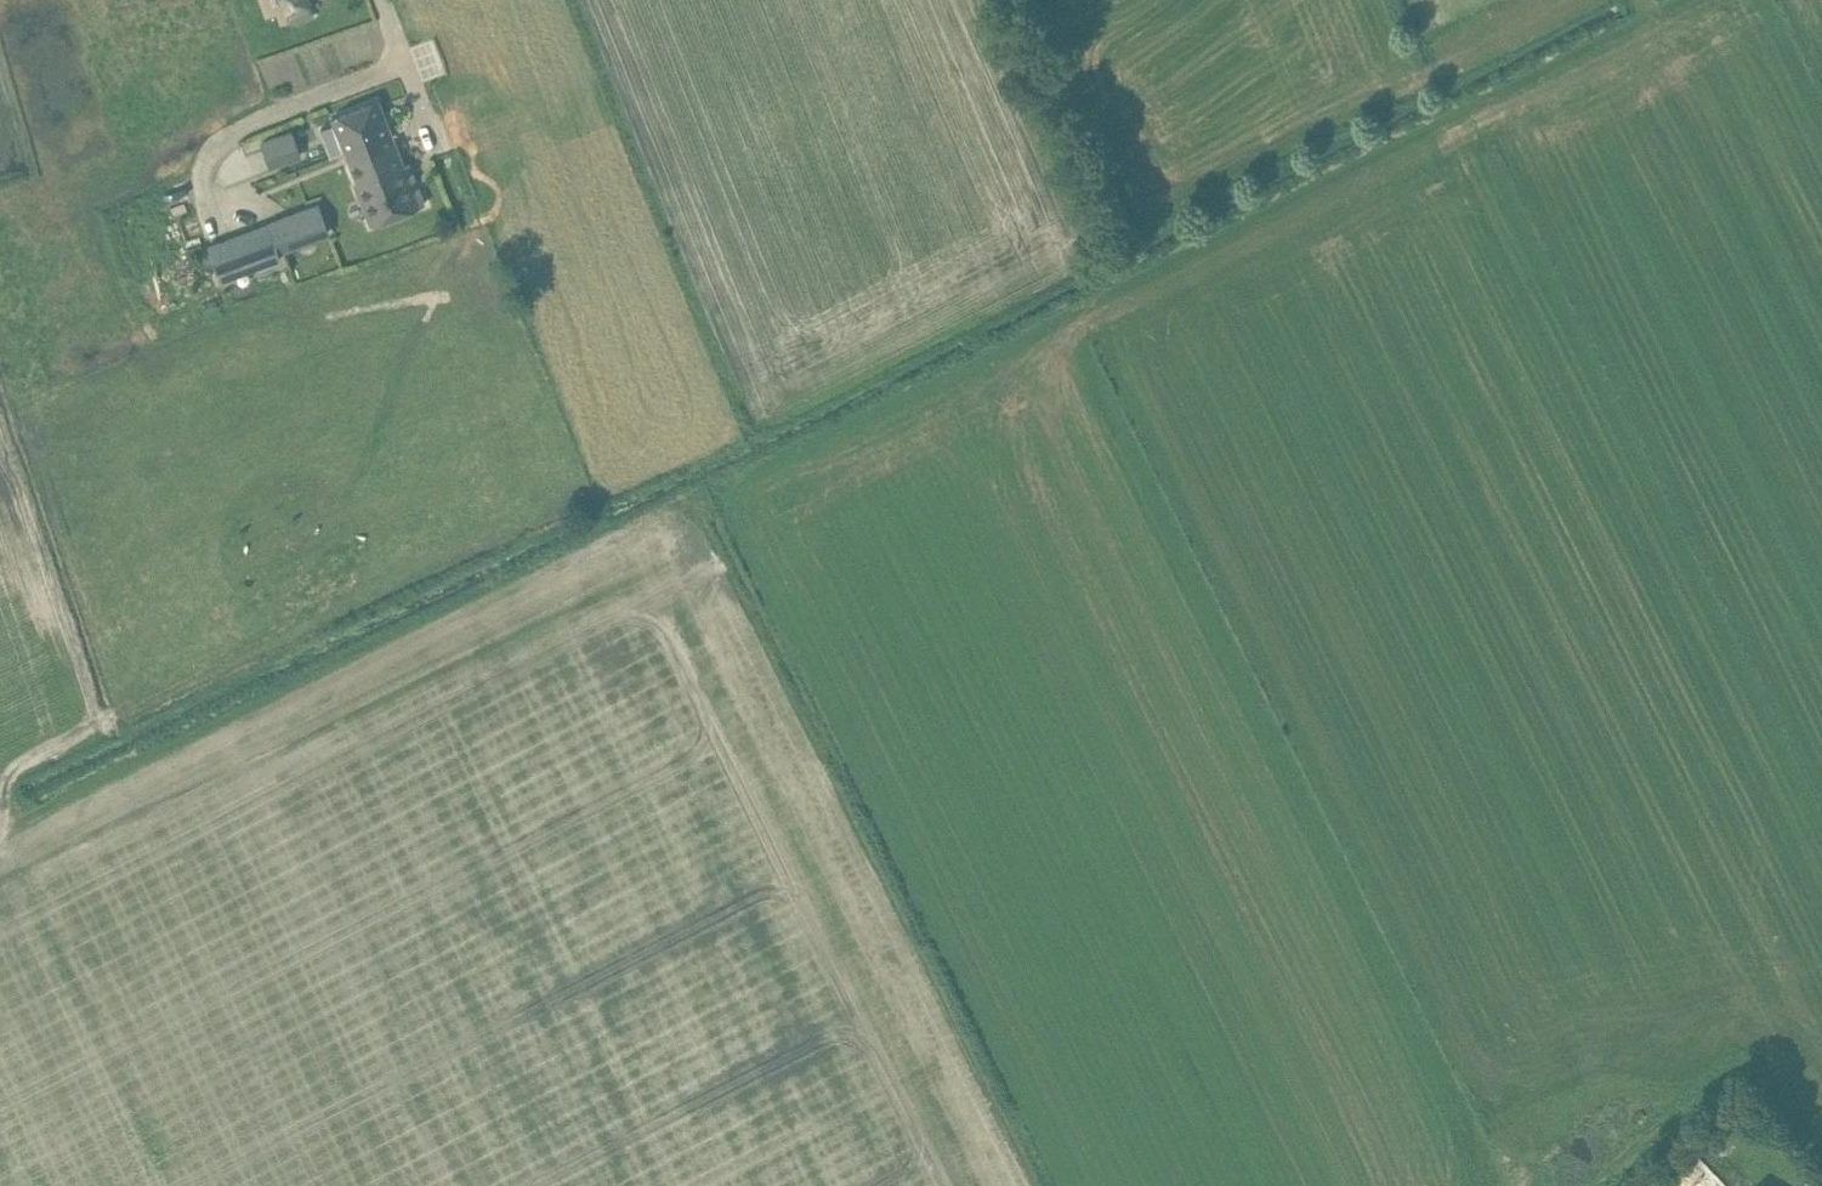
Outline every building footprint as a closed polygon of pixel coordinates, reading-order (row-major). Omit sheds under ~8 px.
[(287,12),(288,12),(291,23),(314,15),(310,4),(309,0),(283,0),(287,12)] [(377,97),(331,115),(345,150),(357,181),(355,182),(371,224),(424,203),(414,178),(410,180),(391,132),(377,97)] [(284,132),(260,141),(270,168),(294,159),(284,132)] [(320,231),(311,206),(248,229),(260,264),(279,257),(276,246),(320,231)]
